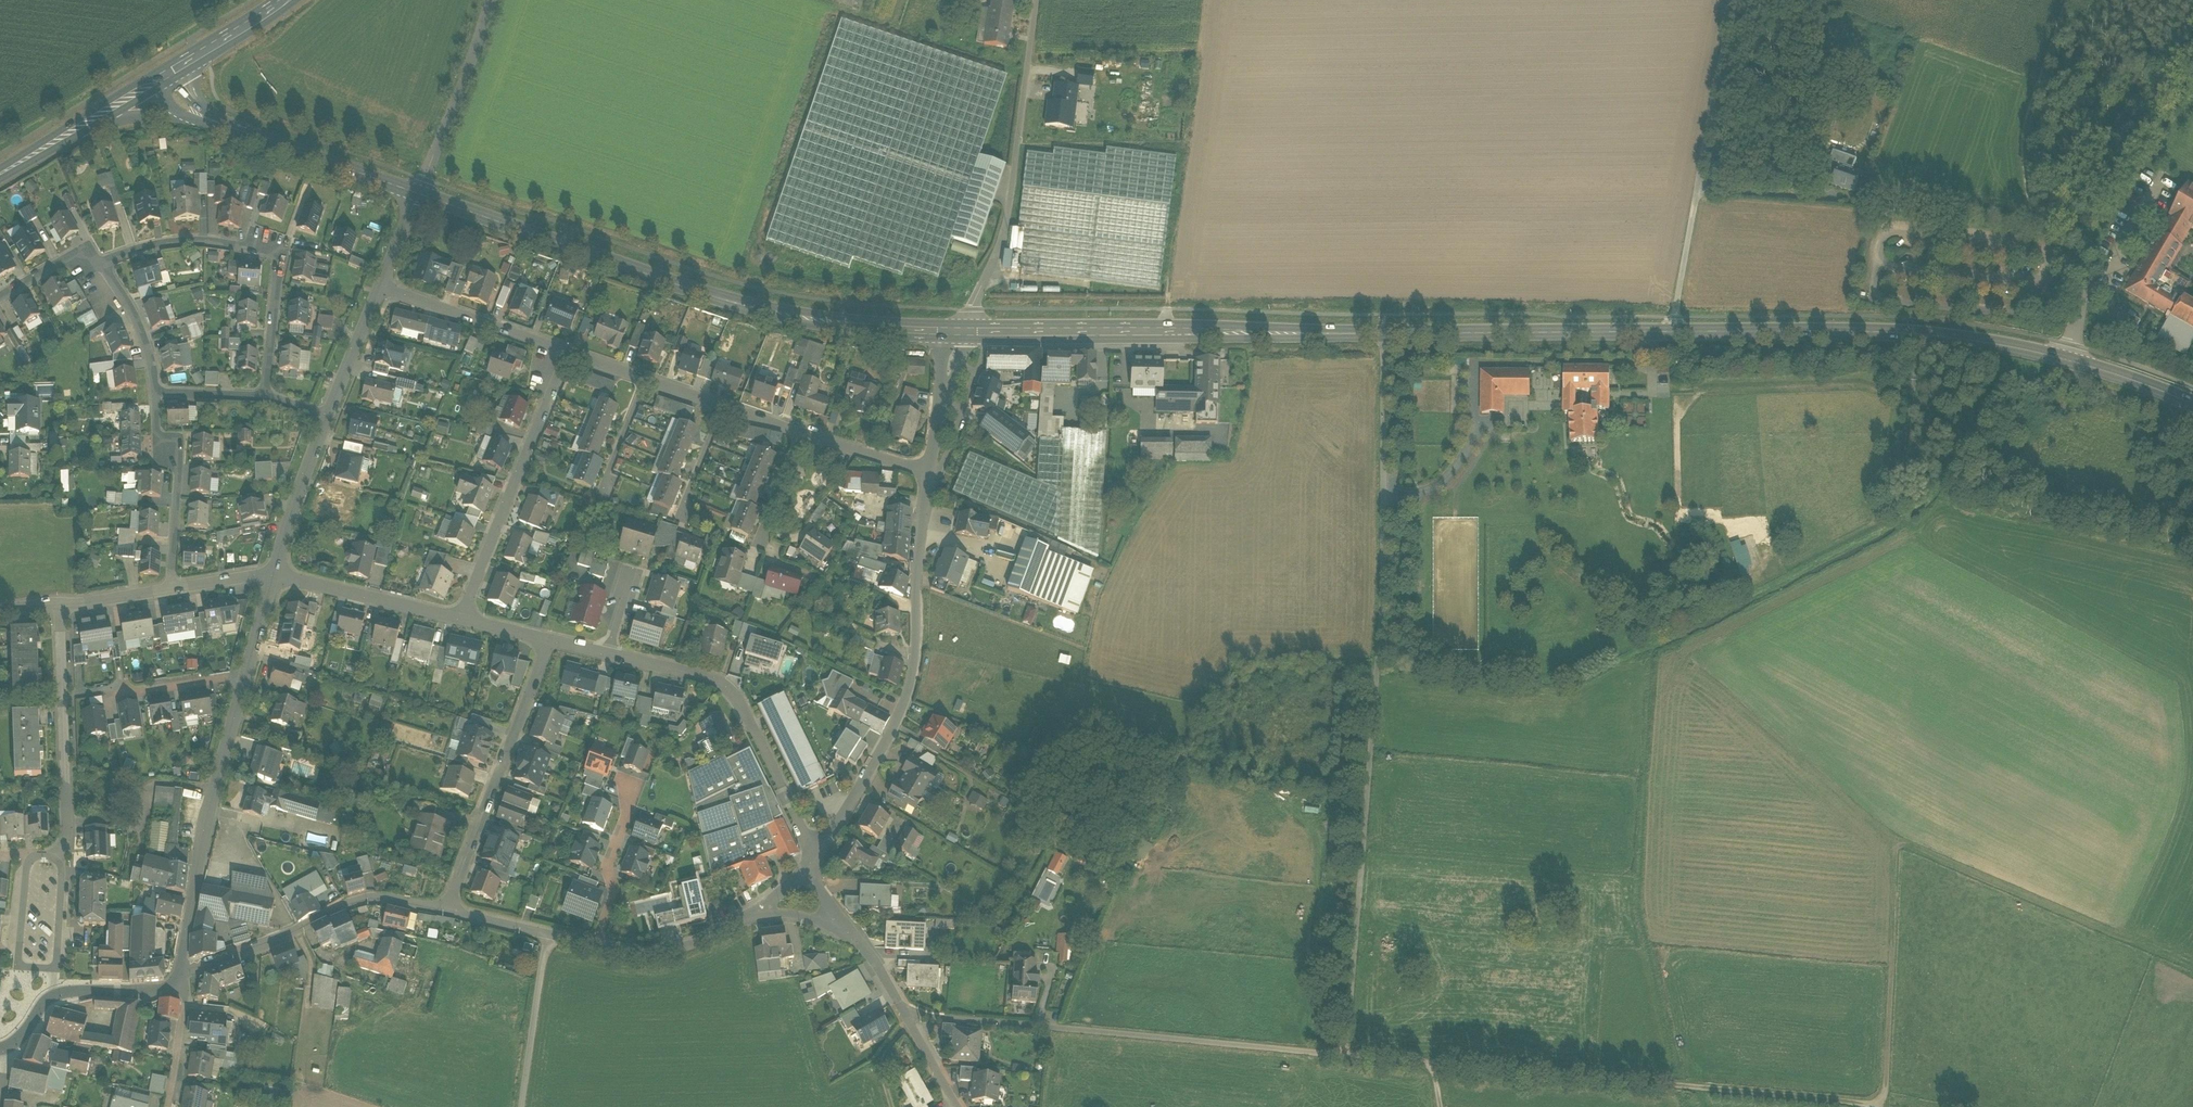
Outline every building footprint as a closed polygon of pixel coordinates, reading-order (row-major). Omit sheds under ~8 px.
[(859,11),(863,0),(826,0),(859,11)] [(989,11),(984,44),(984,45),(1007,48),(1009,38),(1007,37),(1014,0),(992,0),(991,9),(990,9),(989,11)] [(976,42),(984,44),(989,11),(981,10),(976,42)] [(849,269),(852,260),(923,49),(841,21),(766,241),(849,269)] [(1006,77),(923,49),(852,260),(902,276),(905,267),(938,278),(951,240),(979,157),(1006,77)] [(1093,73),(1079,72),(1078,84),(1091,86),(1093,73)] [(1841,96),(1847,98),(1850,89),(1835,83),(1832,91),(1841,95),(1841,96)] [(1054,96),(1056,96),(1055,103),(1048,103),(1045,126),(1068,128),(1069,121),(1073,121),(1078,87),(1055,84),(1054,96)] [(1022,188),(1023,188),(1170,206),(1176,157),(1106,149),(1105,155),(1054,149),(1053,156),(1027,153),(1022,188)] [(1827,176),(1833,178),(1838,165),(1852,170),(1856,159),(1833,151),(1824,175),(1827,176)] [(951,240),(977,248),(1005,166),(979,157),(951,240)] [(196,172),(196,163),(184,163),(184,171),(196,172)] [(211,175),(221,175),(221,164),(211,164),(211,175)] [(1861,174),(1852,170),(1838,165),(1833,178),(1831,184),(1854,193),(1861,174)] [(215,183),(207,183),(207,175),(200,175),(200,194),(207,194),(207,196),(215,196),(215,188),(215,183)] [(257,196),(264,198),(268,187),(260,185),(257,196)] [(2170,317),(2172,318),(2184,298),(2185,297),(2184,292),(2186,291),(2190,284),(2179,277),(2179,276),(2171,272),(2170,267),(2182,248),(2178,245),(2180,243),(2183,243),(2189,232),(2188,229),(2189,227),(2192,229),(2192,188),(2188,185),(2180,199),(2177,199),(2178,203),(2170,216),(2172,217),(2161,235),(2159,234),(2126,291),(2170,317)] [(110,190),(115,205),(122,202),(117,188),(110,190)] [(215,204),(222,205),(223,203),(226,203),(228,190),(215,188),(215,196),(215,204)] [(1164,248),(1170,206),(1023,188),(1018,230),(1024,231),(1164,248)] [(246,208),(253,209),(258,192),(252,190),(246,208)] [(174,205),(175,221),(199,219),(197,194),(197,192),(194,192),(175,194),(176,205),(174,205)] [(63,198),(70,211),(75,209),(69,195),(63,198)] [(135,200),(140,224),(160,220),(155,195),(135,200)] [(354,196),(352,212),(362,213),(363,197),(354,196)] [(259,214),(281,222),(288,204),(271,197),(267,209),(262,207),(259,214)] [(242,205),(226,203),(223,203),(222,205),(220,219),(222,219),(221,226),(238,228),(242,205)] [(92,211),(99,232),(110,228),(110,227),(118,224),(112,205),(92,211)] [(298,228),(315,234),(322,211),(306,205),(298,228)] [(17,215),(23,226),(38,218),(32,207),(17,215)] [(61,234),(64,240),(78,232),(67,213),(51,222),(59,235),(61,234)] [(21,255),(26,263),(44,251),(31,229),(12,240),(17,248),(19,247),(23,254),(21,255)] [(1013,252),(1013,253),(1021,254),(1024,231),(1018,230),(1012,229),(1009,252),(1013,252)] [(333,249),(349,255),(356,237),(338,230),(334,238),(337,239),(333,249)] [(1159,290),(1164,248),(1024,231),(1021,254),(1019,272),(1021,272),(1021,274),(1023,274),(1023,272),(1159,290)] [(955,243),(952,251),(978,259),(980,250),(955,243)] [(0,248),(0,278),(15,269),(2,247),(0,248)] [(220,262),(220,249),(209,249),(209,262),(220,262)] [(1002,270),(1011,271),(1013,253),(1013,252),(1009,252),(1005,251),(1002,270)] [(1019,272),(1021,254),(1013,253),(1011,271),(1019,272)] [(413,281),(432,287),(437,271),(448,274),(451,264),(423,254),(413,281)] [(293,280),(312,283),(313,276),(316,260),(297,256),(293,280)] [(349,264),(362,270),(365,263),(352,257),(349,264)] [(156,262),(160,276),(167,274),(163,260),(156,262)] [(132,268),(138,288),(150,284),(162,281),(160,276),(156,262),(156,261),(132,268)] [(230,273),(239,274),(240,264),(230,263),(230,273)] [(261,266),(240,264),(239,274),(238,284),(259,286),(261,266)] [(445,292),(453,295),(458,283),(464,268),(451,264),(448,274),(452,275),(445,292)] [(509,279),(519,280),(521,268),(511,267),(509,279)] [(470,300),(486,306),(496,278),(472,269),(467,282),(475,285),(470,300)] [(312,283),(323,285),(325,278),(313,276),(312,283)] [(68,302),(72,309),(74,308),(86,301),(76,284),(66,289),(60,279),(43,288),(55,309),(68,302)] [(205,285),(206,295),(218,295),(217,279),(205,279),(205,285)] [(503,287),(509,290),(511,283),(505,281),(503,287)] [(464,285),(458,283),(453,295),(459,298),(464,285)] [(150,284),(138,288),(141,299),(153,296),(150,284)] [(496,305),(503,308),(510,290),(509,290),(503,287),(496,305)] [(510,311),(528,318),(536,298),(518,291),(510,311)] [(13,306),(24,325),(40,316),(29,297),(13,306)] [(2172,318),(2192,330),(2192,303),(2184,298),(2172,318)] [(540,310),(548,313),(553,302),(545,299),(540,310)] [(75,316),(79,324),(94,315),(86,301),(74,308),(78,315),(75,316)] [(144,307),(153,330),(169,324),(161,301),(144,307)] [(559,326),(570,330),(578,309),(569,305),(568,308),(553,302),(548,313),(546,319),(560,325),(559,326)] [(289,325),(306,327),(308,306),(290,304),(289,325)] [(238,326),(256,327),(258,306),(240,305),(238,326)] [(403,330),(425,336),(425,334),(429,320),(396,311),(391,331),(402,333),(403,330)] [(97,321),(94,315),(79,324),(82,330),(97,321)] [(321,329),(332,331),(334,318),(319,316),(317,328),(321,329)] [(176,323),(178,330),(181,329),(187,327),(196,324),(193,317),(176,323)] [(2192,344),(2192,330),(2172,318),(2170,317),(2157,341),(2185,357),(2192,344)] [(608,346),(617,350),(628,325),(618,321),(616,325),(601,319),(594,336),(605,341),(606,341),(609,342),(608,346)] [(425,334),(432,336),(435,323),(436,323),(436,322),(429,320),(425,334)] [(579,331),(586,333),(590,323),(583,320),(579,331)] [(107,323),(96,330),(100,336),(105,334),(110,332),(107,323)] [(431,341),(457,347),(461,330),(436,323),(435,323),(432,336),(431,341)] [(629,346),(636,349),(645,327),(638,324),(629,346)] [(13,330),(19,340),(24,337),(18,327),(13,330)] [(181,329),(184,340),(191,338),(187,327),(181,329)] [(105,334),(113,356),(128,350),(131,349),(122,328),(110,332),(105,334)] [(315,328),(313,339),(320,340),(321,329),(317,328),(315,328)] [(237,336),(249,337),(250,330),(237,329),(237,336)] [(7,333),(17,350),(22,347),(12,330),(7,333)] [(90,341),(100,336),(96,330),(90,333),(90,341)] [(638,358),(657,364),(665,341),(646,335),(638,358)] [(155,340),(158,351),(166,348),(163,338),(155,340)] [(465,351),(473,354),(478,341),(470,338),(465,351)] [(674,352),(681,355),(687,341),(680,338),(674,352)] [(318,351),(320,340),(313,339),(312,350),(318,351)] [(240,341),(228,340),(228,351),(240,350),(240,341)] [(187,346),(178,348),(183,369),(192,367),(187,346)] [(390,368),(391,364),(401,367),(405,352),(379,346),(375,365),(390,368)] [(30,360),(22,347),(17,350),(25,363),(30,360)] [(508,347),(504,358),(516,362),(513,369),(520,371),(526,353),(508,347)] [(165,373),(183,369),(178,348),(161,352),(165,373)] [(280,371),(298,372),(300,351),(282,349),(280,371)] [(986,371),(996,371),(997,358),(1013,358),(1013,351),(988,349),(986,371)] [(113,363),(132,361),(128,350),(113,356),(113,363)] [(238,371),(256,373),(258,352),(240,350),(238,371)] [(801,362),(809,365),(813,353),(806,350),(801,362)] [(686,372),(697,376),(702,360),(703,358),(685,351),(679,369),(687,372),(686,372)] [(1041,351),(1013,351),(1013,358),(997,358),(996,371),(1015,371),(1015,381),(1015,385),(1024,384),(1040,385),(1041,369),(1041,351)] [(1070,366),(1078,366),(1079,354),(1070,354),(1047,353),(1046,371),(1042,372),(1041,384),(1049,385),(1054,385),(1069,386),(1070,366)] [(510,380),(513,369),(516,362),(504,358),(493,354),(487,372),(510,380)] [(1095,355),(1079,354),(1078,366),(1078,381),(1094,382),(1094,372),(1095,372),(1095,365),(1095,355)] [(793,359),(789,368),(798,372),(801,362),(793,359)] [(697,376),(705,379),(711,363),(702,360),(697,376)] [(1157,389),(1161,389),(1161,388),(1162,360),(1132,360),(1132,389),(1157,389)] [(1197,361),(1196,389),(1196,412),(1196,424),(1217,424),(1218,361),(1197,361)] [(809,365),(801,362),(798,372),(794,382),(801,385),(804,377),(804,378),(809,365)] [(90,376),(114,373),(113,363),(90,365),(90,376)] [(908,373),(923,374),(924,364),(908,363),(908,373)] [(373,373),(388,377),(390,368),(375,365),(373,373)] [(724,388),(737,392),(743,374),(717,365),(715,370),(712,381),(725,386),(724,388)] [(706,379),(712,381),(715,370),(709,368),(706,379)] [(794,382),(798,372),(789,368),(783,387),(792,390),(794,382)] [(1564,369),(1564,392),(1574,392),(1598,392),(1610,392),(1610,369),(1564,369)] [(134,370),(114,373),(117,390),(136,387),(134,370)] [(575,382),(581,384),(585,373),(579,371),(575,382)] [(1482,414),(1503,414),(1503,396),(1529,396),(1529,372),(1482,372),(1482,414)] [(201,373),(193,376),(196,386),(205,383),(201,373)] [(591,375),(585,373),(581,384),(587,386),(591,375)] [(205,386),(218,387),(219,374),(206,374),(205,386)] [(597,377),(591,375),(587,386),(593,388),(597,377)] [(603,379),(597,377),(593,388),(599,390),(603,379)] [(794,406),(823,416),(828,403),(815,398),(820,383),(804,378),(804,377),(801,385),(794,406)] [(751,397),(772,404),(778,385),(758,378),(751,397)] [(609,381),(603,379),(599,390),(605,392),(609,381)] [(396,389),(415,393),(417,384),(398,380),(396,388),(396,389)] [(853,412),(869,417),(878,389),(850,380),(846,392),(858,396),(853,412)] [(972,407),(991,413),(992,411),(996,401),(1001,386),(981,380),(972,407)] [(373,400),(392,405),(396,389),(396,388),(366,381),(362,401),(373,403),(373,400)] [(615,384),(609,381),(605,392),(611,395),(615,384)] [(1024,393),(1039,395),(1040,386),(1024,384),(1024,393)] [(1041,384),(1040,395),(1048,395),(1049,385),(1041,384)] [(1156,412),(1196,412),(1196,389),(1161,388),(1161,389),(1157,389),(1156,412)] [(1574,410),(1574,392),(1564,392),(1564,415),(1570,415),(1569,410),(1574,410)] [(899,407),(912,411),(916,398),(903,394),(899,407)] [(832,410),(838,412),(842,397),(837,395),(832,410)] [(1054,396),(1048,395),(1040,395),(1039,419),(1038,432),(1051,433),(1054,396)] [(653,408),(660,411),(663,399),(657,397),(653,408)] [(1090,406),(1091,406),(1091,399),(1082,398),(1082,405),(1090,406)] [(501,421),(518,429),(528,406),(510,399),(501,421)] [(669,402),(663,399),(660,411),(665,413),(669,402)] [(1598,409),(1598,411),(1610,411),(1610,399),(1598,399),(1598,409)] [(197,412),(214,413),(214,402),(198,401),(197,412)] [(600,401),(595,414),(612,421),(617,407),(600,401)] [(996,401),(992,411),(1001,417),(1005,404),(996,401)] [(8,402),(8,417),(17,417),(17,433),(26,433),(39,432),(39,402),(8,402)] [(675,404),(669,402),(665,413),(671,415),(675,404)] [(100,404),(100,415),(123,414),(123,404),(100,404)] [(681,406),(675,404),(671,415),(677,417),(681,406)] [(1081,421),(1089,422),(1090,406),(1082,405),(1081,421)] [(168,406),(168,424),(189,424),(189,407),(168,406)] [(687,408),(681,406),(677,417),(683,419),(687,408)] [(920,416),(911,413),(912,411),(899,407),(891,434),(912,441),(920,416)] [(693,410),(687,408),(683,419),(689,421),(693,410)] [(1598,409),(1574,410),(1569,410),(1570,415),(1570,442),(1599,442),(1598,411),(1598,409)] [(1028,438),(1001,417),(992,411),(991,413),(980,428),(1015,455),(1028,438)] [(595,414),(590,427),(606,434),(612,421),(595,414)] [(122,415),(122,436),(140,436),(139,415),(122,415)] [(350,435),(373,441),(378,422),(354,416),(350,435)] [(11,432),(17,433),(17,417),(8,417),(8,432),(11,432)] [(480,422),(479,428),(490,431),(491,425),(480,422)] [(680,423),(675,436),(691,443),(697,430),(680,423)] [(731,436),(738,437),(740,426),(733,425),(731,436)] [(548,426),(546,434),(557,438),(560,431),(548,426)] [(746,427),(740,426),(738,437),(744,439),(746,427)] [(590,427),(584,440),(601,447),(606,434),(590,427)] [(752,429),(746,427),(744,439),(750,440),(752,429)] [(489,436),(490,431),(479,428),(477,433),(489,436)] [(1055,538),(1098,557),(1106,429),(1090,428),(1090,432),(1061,430),(1061,439),(1059,439),(1059,440),(1040,439),(1037,482),(969,453),(953,491),(1056,536),(1055,538)] [(759,430),(752,429),(750,440),(756,441),(759,430)] [(765,431),(759,430),(756,441),(763,443),(765,431)] [(771,433),(765,431),(763,443),(769,444),(771,433)] [(912,441),(891,434),(890,437),(911,444),(912,441)] [(140,457),(140,436),(122,436),(123,457),(140,457)] [(238,450),(251,450),(251,436),(238,436),(238,450)] [(686,456),(691,443),(675,436),(669,449),(686,456)] [(193,459),(212,460),(213,439),(195,437),(193,459)] [(1175,462),(1186,462),(1186,455),(1210,455),(1211,439),(1175,438),(1175,462)] [(483,463),(501,470),(510,448),(493,440),(483,463)] [(579,453),(585,456),(596,460),(601,447),(584,440),(579,453)] [(343,452),(361,457),(363,447),(345,443),(343,452)] [(373,450),(387,453),(389,447),(374,443),(373,450)] [(1140,461),(1172,461),(1172,443),(1140,443),(1140,461)] [(46,445),(26,445),(11,445),(11,455),(29,455),(30,453),(46,453),(46,445)] [(680,469),(686,456),(669,449),(664,462),(680,469)] [(758,450),(753,463),(769,470),(775,457),(758,450)] [(335,479),(358,484),(363,460),(341,454),(335,479)] [(11,478),(29,478),(29,455),(11,455),(11,478)] [(585,456),(580,469),(596,476),(602,463),(596,460),(585,456)] [(675,482),(680,469),(664,462),(658,475),(664,478),(675,482)] [(753,463),(747,476),(764,483),(769,470),(753,463)] [(255,465),(256,481),(273,481),(272,464),(255,465)] [(591,490),(596,476),(580,469),(574,483),(591,490)] [(879,485),(891,486),(892,472),(880,471),(880,476),(879,485)] [(191,493),(209,494),(211,473),(192,472),(191,493)] [(848,473),(844,491),(844,492),(861,493),(878,494),(878,496),(895,497),(896,486),(891,486),(879,485),(880,476),(862,475),(862,474),(848,473)] [(135,483),(143,484),(144,475),(136,474),(135,483)] [(474,482),(491,489),(494,478),(476,474),(474,482)] [(143,496),(160,497),(161,476),(144,475),(143,484),(143,496)] [(747,476),(742,489),(758,496),(764,483),(747,476)] [(481,513),(482,513),(492,489),(491,489),(474,482),(473,482),(464,478),(458,492),(468,496),(464,506),(469,508),(481,513)] [(681,485),(675,482),(664,478),(659,491),(675,498),(681,485)] [(855,515),(861,493),(844,492),(844,491),(835,486),(826,498),(853,518),(855,515)] [(412,497),(427,500),(429,492),(414,489),(412,497)] [(547,504),(552,506),(557,494),(538,489),(534,499),(547,504)] [(736,502),(742,505),(753,509),(758,496),(742,489),(736,502)] [(670,511),(675,498),(659,491),(653,504),(670,511)] [(142,505),(143,505),(143,496),(124,494),(123,503),(142,505)] [(241,498),(242,505),(257,503),(255,496),(241,498)] [(520,522),(537,529),(547,504),(534,499),(530,497),(520,522)] [(245,522),(246,529),(255,527),(260,526),(259,520),(265,519),(262,502),(257,503),(242,505),(240,506),(243,523),(245,522)] [(821,504),(817,510),(824,515),(828,510),(821,504)] [(742,505),(737,518),(753,525),(759,512),(753,509),(742,505)] [(188,527),(207,529),(208,507),(190,506),(188,527)] [(469,508),(466,516),(478,519),(479,519),(481,513),(469,508)] [(888,508),(886,534),(909,540),(911,510),(888,508)] [(816,525),(824,515),(817,510),(809,520),(816,525)] [(139,535),(157,537),(159,515),(141,514),(139,535)] [(474,528),(478,519),(466,516),(463,515),(460,523),(474,528)] [(956,533),(977,538),(979,529),(987,530),(989,521),(988,521),(978,519),(978,518),(960,515),(956,533)] [(987,530),(996,532),(999,518),(989,517),(988,521),(989,521),(987,530)] [(748,539),(753,525),(737,518),(731,532),(748,539)] [(628,522),(622,540),(625,541),(630,523),(628,522)] [(653,541),(670,547),(670,545),(675,533),(677,528),(658,522),(656,531),(657,531),(653,541)] [(448,542),(467,549),(467,548),(466,548),(469,541),(470,541),(474,532),(473,531),(459,526),(452,523),(449,533),(452,534),(448,542)] [(474,528),(460,523),(459,526),(473,531),(474,528)] [(619,549),(648,558),(653,541),(657,531),(656,531),(630,523),(625,541),(622,540),(619,549)] [(242,530),(243,536),(256,534),(255,527),(242,530)] [(979,529),(977,538),(986,539),(987,530),(979,529)] [(119,547),(123,546),(134,545),(135,531),(120,530),(119,547)] [(1030,532),(1026,540),(1047,548),(1046,552),(1063,559),(1067,548),(1030,532)] [(532,542),(545,548),(549,536),(535,533),(532,541),(533,542),(532,542)] [(675,533),(670,545),(678,548),(683,536),(675,533)] [(833,547),(816,535),(812,533),(801,550),(821,564),(833,547)] [(907,562),(909,540),(886,534),(883,547),(882,553),(890,558),(907,562)] [(526,569),(531,570),(533,569),(536,561),(536,558),(531,556),(530,557),(527,556),(532,542),(533,542),(532,541),(514,535),(505,559),(526,567),(526,569)] [(676,557),(696,565),(704,544),(683,536),(678,548),(675,557),(676,557)] [(1069,561),(1063,559),(1046,552),(1047,548),(1026,540),(1008,590),(1075,615),(1092,570),(1069,561)] [(853,554),(860,557),(875,561),(877,555),(882,556),(882,553),(883,547),(866,543),(855,541),(853,554)] [(1740,541),(1731,544),(1741,577),(1750,574),(1749,569),(1753,567),(1746,547),(1742,548),(1740,541)] [(136,544),(134,545),(123,546),(122,557),(135,558),(137,544),(136,544)] [(349,574),(367,579),(374,550),(356,545),(354,555),(351,555),(350,555),(347,556),(346,560),(348,564),(351,564),(349,574)] [(675,557),(678,548),(670,545),(670,547),(665,559),(674,562),(676,557),(675,557)] [(1073,551),(1067,548),(1063,559),(1069,561),(1073,551)] [(184,567),(205,568),(206,550),(185,549),(184,567)] [(374,564),(387,568),(391,552),(378,549),(374,564)] [(590,569),(593,559),(595,553),(582,549),(577,565),(590,569)] [(735,588),(745,557),(725,551),(715,582),(716,582),(717,578),(736,584),(735,588)] [(424,567),(440,573),(446,556),(430,552),(424,567)] [(948,584),(956,587),(958,583),(967,560),(945,552),(935,578),(935,579),(948,584)] [(141,575),(159,576),(160,554),(142,553),(141,575)] [(874,567),(875,561),(860,557),(858,562),(874,567)] [(589,574),(603,579),(608,564),(593,559),(590,569),(589,574)] [(974,563),(967,560),(958,583),(966,585),(974,563)] [(880,588),(890,592),(896,575),(898,570),(887,566),(880,588)] [(416,588),(443,599),(451,577),(440,573),(424,567),(424,568),(431,570),(423,590),(416,587),(416,588)] [(765,586),(786,593),(792,574),(771,568),(770,568),(766,582),(765,586)] [(519,581),(534,584),(536,577),(521,574),(519,581)] [(792,574),(786,593),(797,596),(803,577),(792,574)] [(488,602),(509,610),(509,609),(513,600),(519,583),(498,575),(488,602)] [(738,589),(753,594),(757,580),(742,575),(738,589)] [(908,580),(901,577),(896,575),(890,592),(902,597),(908,580)] [(536,577),(534,584),(544,587),(546,580),(536,577)] [(670,584),(684,588),(686,581),(672,577),(670,584)] [(716,582),(735,588),(736,584),(717,578),(716,582)] [(930,589),(944,594),(948,584),(935,579),(935,578),(930,589)] [(663,608),(672,611),(673,610),(677,597),(673,596),(676,586),(680,588),(684,589),(684,588),(670,584),(653,579),(650,590),(654,591),(650,604),(663,608)] [(766,582),(757,580),(753,594),(762,596),(765,586),(766,582)] [(573,624),(595,630),(600,613),(605,595),(582,588),(579,598),(581,599),(573,624)] [(234,600),(218,602),(222,627),(235,625),(237,617),(239,611),(237,602),(234,600)] [(513,600),(509,609),(514,611),(518,602),(513,600)] [(237,617),(243,619),(248,601),(238,602),(237,602),(239,611),(237,617)] [(551,603),(545,601),(539,615),(545,617),(551,603)] [(209,629),(222,627),(218,602),(207,604),(208,608),(205,609),(205,614),(208,629),(209,629)] [(307,617),(314,618),(318,606),(310,604),(308,610),(309,610),(307,617)] [(287,617),(285,625),(304,630),(307,617),(309,610),(308,610),(290,606),(287,617)] [(191,607),(177,609),(181,634),(194,631),(195,631),(193,621),(191,607)] [(1029,607),(1023,622),(1031,625),(1037,611),(1029,607)] [(663,608),(661,614),(675,619),(677,612),(673,610),(672,611),(663,608)] [(167,636),(181,634),(177,609),(162,611),(165,625),(166,636),(167,636)] [(345,633),(360,637),(365,616),(342,611),(341,614),(338,627),(338,630),(346,631),(345,633)] [(150,613),(135,616),(139,640),(153,638),(152,628),(150,613)] [(332,626),(338,627),(341,614),(335,613),(332,626)] [(672,626),(675,619),(661,614),(656,613),(654,619),(653,620),(663,622),(662,623),(665,624),(672,626)] [(876,635),(894,635),(894,623),(898,623),(899,613),(876,613),(876,635)] [(199,615),(200,619),(193,621),(195,631),(194,631),(196,640),(203,639),(202,634),(209,633),(209,629),(208,629),(205,614),(199,615)] [(630,639),(658,647),(659,646),(656,645),(662,623),(663,622),(653,620),(654,619),(638,614),(630,639)] [(125,642),(139,640),(135,616),(121,618),(123,633),(125,642)] [(108,620),(93,622),(98,652),(112,650),(113,650),(111,641),(108,620)] [(93,622),(79,624),(83,646),(84,654),(85,654),(98,652),(93,622)] [(395,646),(396,646),(397,640),(401,625),(391,623),(391,625),(378,622),(376,626),(372,643),(386,646),(387,644),(395,646)] [(732,637),(739,639),(743,624),(736,622),(732,637)] [(656,645),(659,646),(665,624),(662,623),(656,645)] [(748,645),(751,638),(753,639),(757,629),(743,624),(739,639),(738,642),(748,645)] [(161,644),(161,645),(168,644),(167,636),(166,636),(165,625),(158,626),(158,627),(152,628),(153,638),(154,641),(159,640),(160,644),(161,644)] [(299,652),(304,630),(285,625),(280,647),(299,652)] [(366,642),(372,643),(376,626),(370,625),(366,642)] [(850,633),(862,639),(869,642),(871,637),(852,628),(850,633)] [(429,661),(433,647),(436,634),(414,629),(407,656),(420,659),(421,655),(430,657),(429,661)] [(11,631),(12,663),(38,662),(38,649),(41,649),(41,643),(38,643),(37,630),(11,631)] [(702,656),(721,660),(727,634),(708,630),(702,656)] [(118,640),(120,654),(127,653),(125,642),(123,633),(117,634),(118,640)] [(446,656),(446,657),(460,660),(468,661),(467,664),(477,666),(482,645),(469,642),(469,643),(464,642),(464,640),(450,637),(447,650),(446,656)] [(753,639),(751,638),(748,645),(745,656),(747,657),(744,666),(759,670),(760,666),(771,669),(773,664),(777,666),(783,648),(753,639)] [(874,644),(869,642),(862,639),(860,644),(872,649),(874,644)] [(118,640),(111,641),(113,650),(112,650),(113,660),(121,659),(120,654),(118,640)] [(392,656),(400,658),(404,642),(397,640),(396,646),(395,646),(392,656)] [(83,646),(74,647),(75,667),(87,665),(85,654),(84,654),(83,646)] [(427,666),(436,668),(440,648),(433,647),(429,661),(427,666)] [(447,650),(440,648),(436,668),(435,670),(443,672),(444,666),(446,657),(446,656),(447,650)] [(520,653),(512,652),(504,650),(496,648),(491,671),(492,671),(491,673),(500,679),(503,674),(513,677),(514,677),(518,661),(520,653)] [(874,656),(870,667),(882,670),(885,659),(874,656)] [(295,665),(310,670),(312,661),(297,657),(295,665)] [(460,662),(460,660),(446,657),(444,666),(458,669),(460,662)] [(902,665),(885,659),(882,670),(880,678),(879,681),(896,687),(902,665)] [(188,661),(188,670),(197,669),(197,661),(188,661)] [(511,687),(519,689),(529,664),(518,661),(514,677),(513,677),(511,687)] [(39,675),(38,662),(12,663),(13,695),(40,694),(39,681),(42,680),(42,675),(39,675)] [(295,673),(307,677),(309,670),(291,664),(289,670),(295,672),(295,673)] [(562,684),(594,693),(599,677),(580,672),(581,668),(567,664),(562,684)] [(271,684),(290,690),(295,673),(295,672),(289,670),(277,666),(271,684)] [(880,678),(882,670),(870,667),(868,674),(880,678)] [(827,699),(833,702),(840,691),(833,687),(840,676),(832,672),(828,681),(822,682),(827,699)] [(500,679),(491,673),(489,676),(492,682),(496,685),(500,679)] [(134,682),(145,682),(145,674),(134,675),(134,682)] [(617,676),(613,694),(625,697),(636,700),(640,682),(617,676)] [(840,690),(847,694),(853,682),(840,676),(833,687),(840,691),(840,690)] [(594,693),(603,696),(607,679),(599,677),(594,693)] [(653,708),(652,713),(666,716),(668,716),(669,712),(679,714),(684,692),(658,686),(653,708)] [(840,690),(840,691),(833,702),(829,710),(852,721),(858,724),(858,723),(870,729),(880,735),(890,717),(868,705),(867,705),(864,710),(853,703),(855,699),(847,694),(840,690)] [(208,693),(194,695),(198,717),(211,715),(210,710),(208,697),(208,693)] [(354,702),(361,704),(364,695),(357,693),(354,702)] [(624,705),(625,697),(613,694),(611,702),(624,705)] [(817,767),(818,766),(783,694),(782,695),(817,767)] [(199,722),(198,717),(194,695),(181,697),(184,714),(185,724),(186,724),(199,722)] [(817,767),(782,695),(757,707),(800,795),(808,791),(809,791),(818,787),(817,786),(826,782),(818,766),(817,767)] [(208,697),(210,710),(217,709),(215,696),(208,697)] [(101,697),(89,699),(90,707),(102,705),(101,697)] [(372,697),(371,705),(380,706),(380,697),(372,697)] [(290,727),(294,715),(297,704),(297,703),(279,698),(272,722),(290,727)] [(635,713),(642,715),(646,700),(639,698),(635,713)] [(150,702),(154,726),(171,723),(172,723),(171,714),(168,699),(150,702)] [(867,705),(855,699),(853,703),(864,710),(867,705)] [(652,701),(646,700),(642,715),(649,716),(652,701)] [(121,721),(123,732),(141,729),(137,704),(119,707),(121,721)] [(305,706),(297,704),(294,715),(302,717),(305,706)] [(563,720),(572,724),(577,712),(560,708),(556,717),(563,720)] [(84,713),(87,737),(96,736),(96,737),(97,736),(106,734),(102,710),(84,713)] [(541,711),(536,724),(558,733),(563,720),(556,717),(541,711)] [(14,747),(15,777),(41,776),(41,758),(44,758),(43,752),(40,752),(40,746),(40,738),(43,737),(43,732),(40,732),(39,713),(13,714),(14,747)] [(180,732),(180,730),(177,715),(177,713),(171,714),(172,723),(171,723),(173,734),(180,732)] [(184,714),(177,715),(180,730),(187,729),(186,724),(185,724),(184,714)] [(706,733),(709,739),(714,749),(714,748),(720,745),(720,746),(722,745),(722,744),(731,739),(720,715),(702,724),(706,733)] [(472,716),(470,723),(479,725),(489,729),(491,722),(472,716)] [(477,732),(479,725),(470,723),(460,719),(457,730),(465,733),(466,729),(477,732)] [(941,749),(943,750),(950,738),(955,731),(951,729),(934,719),(923,738),(924,739),(941,749)] [(115,722),(115,725),(118,741),(124,740),(123,732),(121,721),(115,722)] [(852,721),(845,732),(862,742),(870,729),(858,723),(858,724),(852,721)] [(553,746),(558,733),(536,724),(531,738),(546,743),(553,746)] [(684,735),(686,725),(680,724),(679,728),(671,727),(670,733),(684,735)] [(111,742),(118,741),(115,725),(108,727),(111,742)] [(465,733),(462,743),(489,751),(491,744),(490,744),(492,737),(477,732),(466,729),(465,733)] [(285,743),(297,746),(301,734),(289,730),(285,743)] [(867,746),(862,742),(845,732),(833,751),(838,754),(835,758),(846,765),(848,761),(855,765),(867,746)] [(621,758),(627,760),(631,747),(632,748),(634,742),(628,739),(621,758)] [(719,759),(714,748),(714,749),(709,739),(698,744),(708,764),(719,759)] [(921,745),(937,755),(941,749),(924,739),(921,745)] [(907,746),(915,750),(918,745),(910,741),(907,746)] [(265,751),(277,754),(279,748),(263,743),(261,750),(264,751),(265,751)] [(487,758),(489,751),(462,743),(459,753),(457,757),(468,760),(484,765),(486,757),(487,758)] [(546,743),(543,750),(559,757),(562,749),(553,746),(546,743)] [(331,750),(335,757),(343,752),(339,745),(331,750)] [(624,766),(640,772),(648,754),(632,748),(631,747),(627,760),(624,766)] [(587,778),(602,783),(604,776),(606,776),(615,755),(596,748),(594,755),(592,754),(583,777),(587,778)] [(448,760),(449,761),(463,765),(467,766),(468,760),(457,757),(459,753),(451,750),(448,760)] [(557,763),(559,757),(543,750),(541,757),(549,760),(557,763)] [(740,867),(748,887),(772,877),(764,857),(776,853),(781,862),(798,854),(781,821),(780,819),(782,818),(778,809),(779,808),(769,789),(749,750),(745,752),(727,760),(726,761),(724,757),(719,759),(708,764),(688,774),(712,878),(740,867)] [(250,776),(272,782),(275,771),(279,772),(283,756),(277,754),(265,751),(264,751),(263,756),(257,754),(250,776)] [(519,761),(518,764),(544,774),(549,760),(541,757),(526,751),(523,759),(519,761)] [(689,772),(698,769),(694,759),(685,762),(689,772)] [(924,801),(928,795),(933,785),(932,785),(930,783),(935,775),(925,769),(926,766),(919,762),(917,764),(910,760),(903,772),(907,774),(900,786),(896,784),(889,796),(897,802),(896,804),(904,809),(907,805),(915,809),(921,799),(924,801)] [(461,771),(463,765),(449,761),(446,768),(450,769),(450,768),(461,771)] [(538,787),(544,774),(518,764),(517,767),(518,771),(515,779),(530,785),(538,788),(538,787)] [(447,792),(468,798),(472,784),(471,783),(474,775),(461,771),(450,768),(450,769),(447,777),(451,778),(447,792)] [(586,786),(601,792),(604,783),(602,783),(587,778),(584,785),(586,786)] [(530,785),(528,791),(531,792),(544,797),(546,791),(538,787),(538,788),(530,785)] [(529,798),(531,792),(528,791),(515,786),(512,792),(529,798)] [(592,799),(600,802),(604,793),(601,792),(586,786),(582,795),(592,799)] [(154,809),(173,811),(176,789),(156,787),(154,809)] [(169,846),(178,847),(178,830),(182,790),(176,789),(173,811),(172,821),(172,825),(169,846)] [(243,812),(260,817),(261,817),(264,804),(267,795),(267,794),(250,790),(243,812)] [(508,790),(503,805),(527,814),(533,800),(529,798),(512,792),(508,790)] [(271,807),(287,812),(292,796),(275,791),(273,797),(267,795),(264,804),(270,806),(270,807),(271,807)] [(976,793),(970,801),(983,810),(989,802),(976,793)] [(320,805),(292,796),(287,812),(316,821),(319,806),(320,805)] [(586,815),(606,823),(613,807),(600,802),(592,799),(586,815)] [(420,817),(420,816),(424,805),(414,802),(411,814),(420,817)] [(424,805),(420,816),(433,820),(436,809),(424,805)] [(522,828),(527,814),(503,805),(497,819),(501,820),(518,827),(522,828)] [(911,814),(915,809),(907,805),(904,809),(904,810),(911,814)] [(319,806),(316,821),(333,826),(337,811),(319,806)] [(858,828),(877,839),(889,818),(870,807),(863,820),(858,827),(859,827),(858,828)] [(595,829),(603,832),(606,823),(586,815),(583,824),(593,828),(593,829),(595,830),(595,829)] [(671,830),(674,822),(656,815),(653,823),(662,827),(671,830)] [(35,836),(36,841),(42,841),(42,839),(49,839),(48,816),(31,817),(31,823),(31,836),(35,836)] [(410,849),(440,858),(449,825),(433,820),(420,816),(420,817),(410,849)] [(11,837),(11,842),(18,841),(18,840),(25,840),(25,836),(24,823),(24,817),(6,818),(7,824),(7,837),(11,837)] [(632,836),(655,845),(662,827),(653,823),(639,818),(632,836)] [(499,827),(505,829),(515,833),(518,827),(501,820),(499,827)] [(148,854),(166,856),(167,845),(169,846),(172,825),(152,823),(148,854)] [(87,827),(87,836),(105,836),(105,826),(87,827)] [(523,836),(515,833),(505,829),(503,835),(518,841),(521,843),(523,836)] [(896,848),(907,854),(917,835),(907,829),(897,846),(896,848)] [(493,831),(487,845),(513,855),(518,841),(503,835),(493,831)] [(584,832),(580,841),(596,847),(599,838),(584,832)] [(106,858),(106,857),(106,848),(105,836),(87,836),(88,859),(106,858)] [(877,849),(891,857),(896,848),(897,846),(883,838),(877,849)] [(597,853),(599,848),(596,847),(580,841),(578,840),(570,861),(590,869),(594,861),(595,861),(598,853),(597,853)] [(857,860),(872,869),(878,860),(868,854),(849,842),(843,851),(837,861),(846,866),(847,864),(853,867),(857,860)] [(166,856),(165,863),(165,864),(186,869),(189,850),(179,849),(179,847),(178,847),(169,846),(167,845),(166,856)] [(507,869),(513,855),(487,845),(482,859),(492,863),(507,869)] [(648,857),(653,859),(656,852),(637,845),(635,851),(648,856),(648,857)] [(878,860),(887,865),(891,857),(877,849),(872,846),(868,854),(878,860)] [(622,873),(639,880),(642,873),(645,874),(649,864),(645,863),(648,857),(648,856),(635,851),(631,850),(622,873)] [(319,853),(327,869),(335,865),(330,855),(319,853)] [(1046,868),(1054,873),(1062,860),(1054,855),(1046,868)] [(138,856),(134,872),(143,874),(147,859),(138,856)] [(358,866),(361,875),(372,872),(367,857),(357,860),(358,866)] [(188,869),(186,869),(165,864),(165,863),(147,859),(143,874),(140,883),(155,887),(167,891),(185,894),(188,869)] [(492,871),(508,876),(510,870),(507,869),(492,863),(490,869),(492,871)] [(358,866),(348,869),(350,878),(361,875),(358,866)] [(343,880),(350,878),(348,869),(339,872),(338,874),(340,881),(343,880)] [(500,883),(506,885),(509,877),(508,876),(492,871),(489,878),(500,882),(500,883)] [(143,874),(134,872),(131,881),(140,883),(143,874)] [(232,874),(231,892),(232,892),(274,901),(267,884),(268,881),(232,874)] [(471,893),(493,901),(500,883),(500,882),(489,878),(478,874),(471,893)] [(9,876),(0,875),(0,897),(6,897),(9,876)] [(361,875),(350,878),(343,880),(348,896),(366,891),(361,875)] [(576,886),(595,893),(598,884),(580,877),(576,886)] [(81,881),(80,921),(84,926),(106,926),(106,913),(107,882),(95,882),(95,881),(92,878),(89,878),(84,878),(81,881)] [(318,878),(313,881),(320,894),(325,891),(318,878)] [(313,897),(320,894),(313,881),(306,885),(307,887),(311,894),(313,897)] [(698,883),(681,887),(689,919),(703,916),(704,919),(706,918),(698,883)] [(581,916),(591,920),(601,895),(595,893),(576,886),(574,885),(567,904),(583,911),(581,916)] [(226,918),(229,919),(232,892),(231,892),(203,886),(198,912),(216,916),(226,918)] [(161,896),(165,898),(167,891),(155,887),(153,894),(161,896)] [(287,898),(291,905),(311,894),(307,887),(287,898)] [(689,919),(681,887),(678,888),(683,910),(677,911),(680,924),(689,922),(689,919)] [(878,906),(880,907),(880,905),(888,905),(889,890),(862,888),(862,898),(861,906),(862,906),(878,906)] [(274,901),(232,892),(229,919),(245,922),(258,925),(269,927),(274,901)] [(153,894),(151,901),(159,903),(161,896),(153,894)] [(313,897),(311,894),(291,905),(290,906),(299,922),(320,911),(313,897)] [(156,912),(181,919),(184,903),(165,898),(161,896),(159,903),(156,912)] [(526,908),(535,911),(540,899),(531,896),(526,908)] [(850,914),(861,914),(862,906),(861,906),(862,898),(845,897),(845,908),(850,914)] [(156,912),(159,903),(151,901),(150,901),(148,912),(133,911),(133,914),(132,919),(156,920),(156,912)] [(565,910),(581,916),(583,911),(567,904),(565,910)] [(406,932),(406,929),(410,914),(387,908),(383,926),(406,932)] [(677,911),(655,916),(658,930),(680,924),(677,911)] [(213,928),(216,916),(198,912),(195,924),(213,928)] [(358,942),(370,937),(367,930),(365,930),(355,934),(346,913),(326,921),(336,940),(331,943),(334,950),(335,951),(357,941),(358,942)] [(418,916),(410,914),(406,929),(414,931),(418,916)] [(417,921),(436,925),(437,918),(418,915),(417,921)] [(247,930),(245,922),(229,919),(226,918),(235,946),(236,946),(251,941),(247,930)] [(452,920),(437,918),(436,925),(451,927),(452,920)] [(130,967),(154,963),(154,956),(156,930),(156,920),(132,919),(132,928),(131,942),(131,952),(130,967)] [(320,946),(323,947),(331,943),(336,940),(326,921),(311,929),(320,946)] [(937,929),(957,930),(958,922),(938,921),(937,929)] [(247,930),(257,932),(258,925),(245,922),(247,930)] [(195,924),(193,935),(211,935),(213,928),(195,924)] [(911,949),(923,950),(925,926),(912,926),(912,928),(899,927),(899,925),(887,924),(886,948),(898,949),(899,936),(912,937),(911,949)] [(99,980),(121,981),(121,980),(122,960),(121,960),(121,952),(122,952),(124,927),(110,927),(109,950),(101,950),(100,950),(99,980)] [(122,952),(131,952),(131,942),(132,928),(124,927),(122,952)] [(755,950),(756,962),(780,960),(793,958),(792,947),(791,947),(786,947),(784,928),(761,931),(763,949),(755,950)] [(372,929),(367,930),(370,937),(370,938),(382,941),(385,932),(378,930),(372,929)] [(154,956),(163,957),(165,934),(160,930),(156,930),(154,956)] [(405,936),(385,932),(382,941),(377,960),(373,973),(392,979),(399,954),(403,944),(405,936)] [(217,935),(211,935),(193,935),(190,935),(190,959),(215,953),(217,935)] [(899,936),(898,949),(911,949),(912,937),(899,936)] [(1058,962),(1065,962),(1067,937),(1057,936),(1055,953),(1059,954),(1058,962)] [(1037,947),(1049,949),(1050,940),(1039,939),(1037,947)] [(399,954),(408,957),(411,946),(403,944),(399,954)] [(271,953),(278,972),(294,965),(298,964),(297,960),(291,945),(271,953)] [(418,948),(411,946),(408,957),(415,959),(418,948)] [(351,966),(373,973),(377,960),(355,953),(351,966)] [(407,984),(415,959),(408,957),(399,954),(392,979),(407,984)] [(1015,960),(1028,962),(1030,962),(1031,955),(1013,954),(1013,960),(1015,960)] [(804,957),(806,971),(820,969),(820,968),(827,968),(825,955),(818,956),(818,955),(804,957)] [(294,979),(306,980),(308,964),(304,957),(297,960),(298,964),(294,965),(297,973),(292,975),(294,979)] [(756,962),(759,982),(782,978),(781,972),(780,960),(756,962)] [(910,968),(920,969),(920,961),(900,960),(899,968),(910,968)] [(1015,967),(1028,968),(1028,962),(1015,960),(1015,967)] [(165,975),(163,962),(154,963),(130,967),(130,981),(130,983),(153,981),(164,980),(165,975)] [(198,998),(211,1000),(211,996),(218,997),(219,987),(224,985),(225,987),(237,983),(237,981),(244,978),(238,964),(233,966),(233,963),(218,969),(220,972),(216,974),(215,972),(206,976),(205,983),(200,982),(198,998)] [(317,975),(326,978),(327,967),(327,966),(319,964),(317,975)] [(403,995),(407,984),(392,979),(373,973),(351,966),(347,978),(403,995)] [(326,978),(333,980),(335,970),(327,967),(326,978)] [(908,988),(918,989),(918,986),(935,987),(936,970),(920,969),(910,968),(909,982),(908,988)] [(1034,969),(1028,968),(1027,975),(1026,983),(1037,984),(1038,975),(1033,975),(1034,969)] [(829,987),(836,983),(831,973),(812,979),(818,998),(831,991),(829,987)] [(836,983),(829,987),(831,991),(835,999),(837,998),(843,1010),(869,994),(857,974),(846,980),(846,979),(837,984),(836,983)] [(1026,983),(1027,975),(1014,974),(1011,1001),(1035,1004),(1037,984),(1026,983)] [(310,1009),(320,1010),(325,980),(314,979),(310,1009)] [(338,982),(325,980),(320,1010),(334,1012),(338,982)] [(339,989),(335,1022),(345,1022),(348,1007),(350,991),(339,989)] [(118,1011),(112,1040),(111,1050),(120,1052),(131,1053),(132,1053),(142,1002),(95,999),(95,1009),(118,1011)] [(170,1019),(178,1020),(180,1002),(160,1000),(158,1018),(170,1019)] [(46,1035),(81,1045),(83,1035),(87,1017),(55,1009),(54,1010),(46,1035)] [(215,1013),(191,1011),(188,1031),(191,1031),(191,1038),(198,1039),(209,1040),(209,1043),(226,1045),(228,1035),(223,1034),(224,1022),(225,1014),(215,1013)] [(855,1011),(841,1019),(848,1031),(853,1027),(861,1022),(855,1011)] [(861,1022),(853,1027),(863,1044),(888,1029),(878,1012),(861,1022)] [(152,1024),(169,1026),(170,1019),(158,1018),(153,1017),(152,1024)] [(224,1022),(223,1034),(228,1035),(231,1035),(233,1023),(224,1022)] [(149,1047),(166,1050),(167,1042),(168,1042),(170,1034),(168,1033),(169,1026),(152,1024),(149,1047)] [(941,1038),(954,1039),(954,1030),(955,1030),(955,1026),(942,1025),(941,1038)] [(952,1060),(978,1062),(981,1033),(955,1030),(954,1030),(954,1039),(952,1060)] [(81,1045),(111,1050),(112,1040),(83,1035),(81,1045)] [(23,1063),(51,1069),(52,1063),(54,1059),(55,1055),(48,1053),(52,1043),(34,1038),(32,1041),(24,1062),(23,1063)] [(213,1059),(224,1061),(226,1052),(225,1052),(222,1052),(206,1050),(205,1057),(214,1059),(213,1059)] [(52,1063),(64,1066),(66,1055),(56,1053),(55,1055),(54,1059),(52,1063)] [(67,1073),(69,1074),(73,1057),(66,1055),(64,1066),(52,1063),(51,1069),(67,1073)] [(188,1076),(208,1080),(211,1067),(212,1067),(213,1059),(214,1059),(205,1057),(192,1055),(188,1076)] [(69,1074),(87,1078),(91,1061),(73,1057),(69,1074)] [(10,1084),(46,1093),(46,1090),(50,1071),(15,1063),(10,1084)] [(959,1081),(974,1082),(974,1075),(975,1075),(976,1069),(961,1068),(959,1081)] [(46,1090),(62,1094),(67,1073),(51,1069),(50,1071),(46,1090)] [(912,1106),(923,1106),(925,1106),(931,1102),(914,1072),(898,1081),(912,1106)] [(981,1103),(984,1104),(987,1103),(994,1104),(997,1102),(998,1086),(1000,1083),(999,1080),(999,1078),(975,1075),(974,1075),(974,1082),(972,1102),(981,1103)] [(164,1095),(167,1079),(153,1076),(149,1092),(164,1095)] [(207,1093),(211,1094),(212,1088),(193,1084),(192,1090),(208,1093),(207,1093)] [(205,1102),(206,1102),(207,1093),(208,1093),(192,1090),(186,1089),(183,1106),(204,1106),(205,1102)] [(146,1106),(149,1099),(134,1095),(132,1103),(146,1106)]
